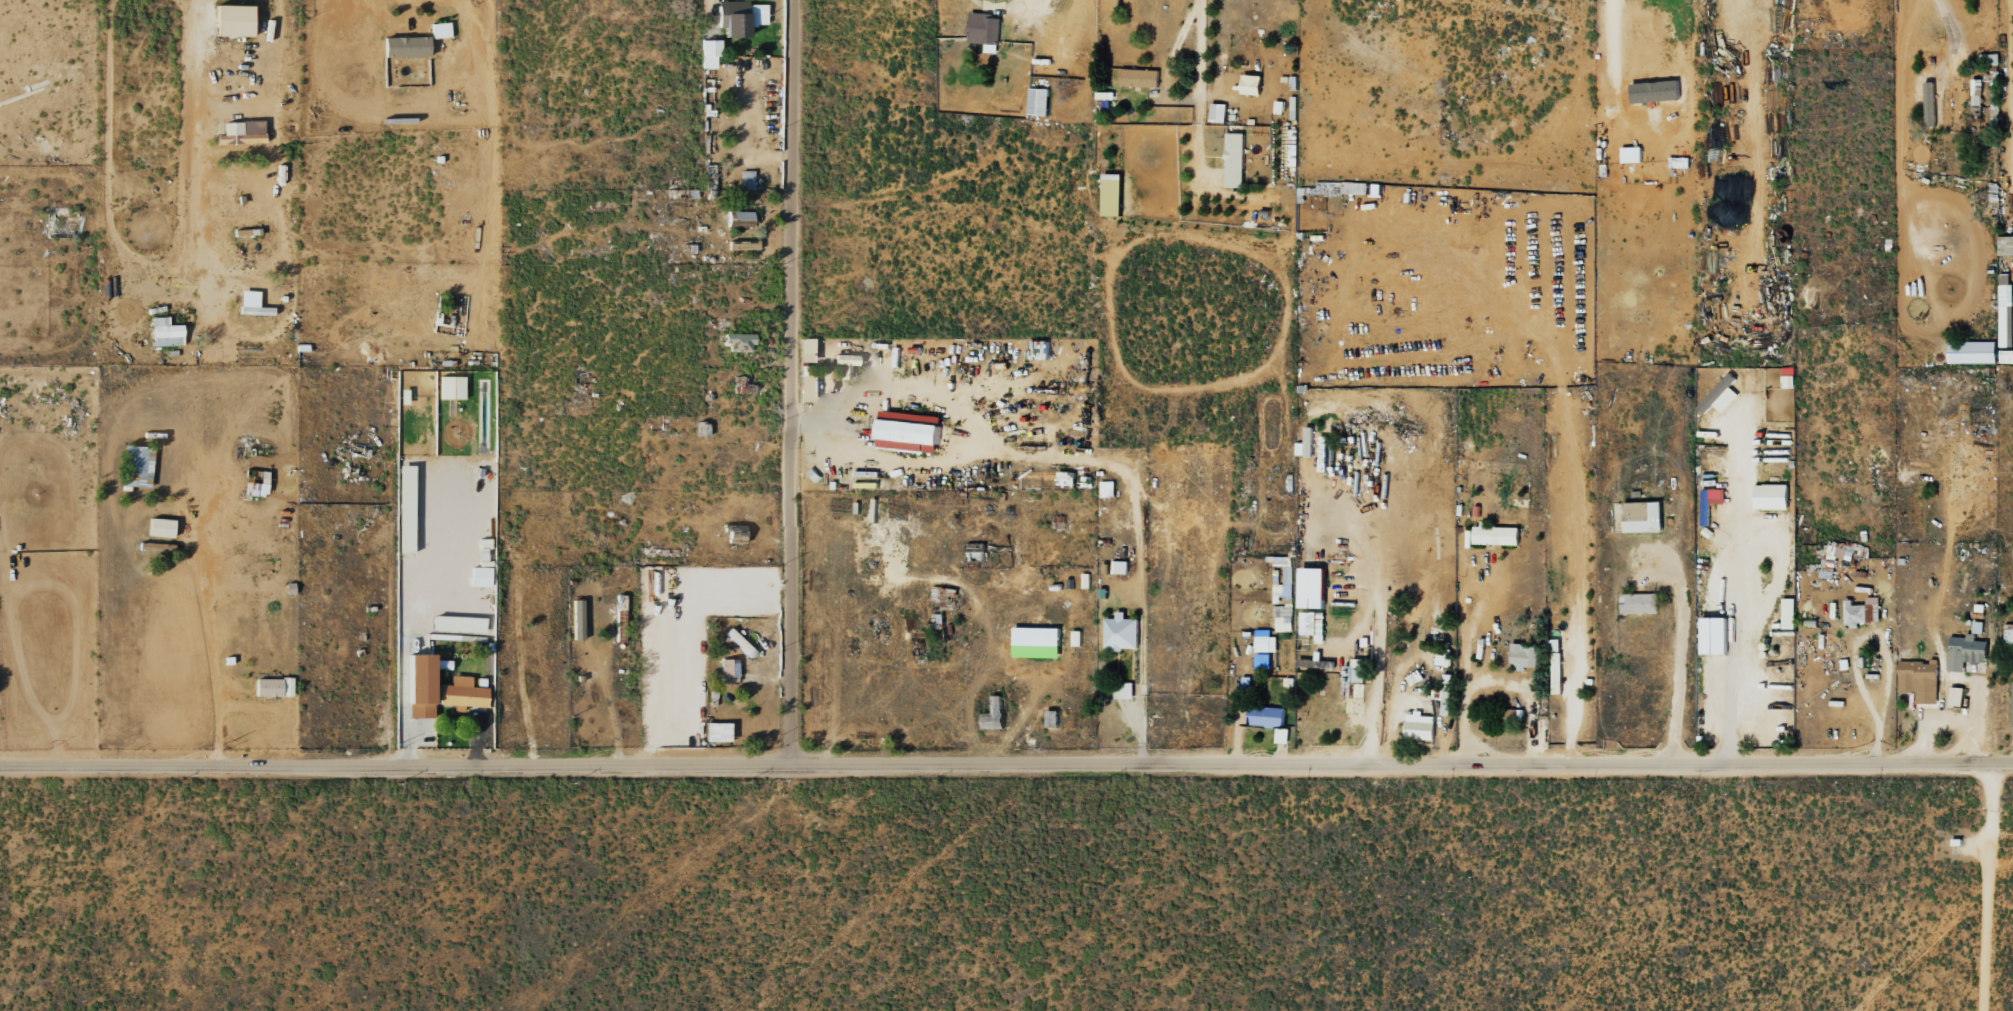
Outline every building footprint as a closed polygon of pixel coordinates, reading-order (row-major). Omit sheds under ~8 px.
[(765,25),(765,4),(746,4),(746,12),(723,12),(723,36),(746,36),(746,26),(765,25)] [(213,36),(250,36),(251,5),(214,5),(213,36)] [(984,52),(999,53),(1001,14),(970,13),(969,42),(985,43),(984,52)] [(430,23),(431,38),(449,37),(449,22),(430,23)] [(382,37),(382,57),(427,56),(427,36),(382,37)] [(719,40),(700,40),(701,69),(715,68),(715,57),(719,57),(719,40)] [(1121,85),(1159,87),(1159,70),(1122,68),(1121,85)] [(1242,94),(1261,95),(1262,75),(1243,74),(1242,94)] [(1679,100),(1679,81),(1631,82),(1631,102),(1679,100)] [(1049,88),(1029,87),(1028,114),(1048,115),(1049,88)] [(1210,121),(1226,122),(1227,104),(1211,103),(1210,121)] [(221,122),(221,135),(215,135),(215,144),(263,143),(262,120),(221,122)] [(1245,133),(1227,132),(1226,187),(1244,187),(1245,133)] [(752,189),(752,170),(739,170),(739,190),(752,189)] [(1123,174),(1103,174),(1103,215),(1122,216),(1123,174)] [(751,227),(752,212),(727,211),(726,226),(751,227)] [(273,316),(273,308),(258,307),(258,291),(239,290),(238,314),(273,316)] [(151,317),(152,347),(182,346),(181,325),(167,325),(167,317),(151,317)] [(728,351),(752,352),(753,334),(724,333),(723,342),(729,342),(728,351)] [(812,363),(812,339),(798,339),(799,363),(812,363)] [(1963,363),(1997,363),(1996,341),(1962,342),(1963,363)] [(2000,349),(2000,363),(2012,363),(2012,350),(2000,349)] [(856,365),(857,355),(834,354),(834,365),(839,365),(839,379),(849,380),(849,365),(856,365)] [(1782,388),(1795,388),(1795,367),(1782,368),(1782,388)] [(1699,407),(1706,413),(1713,405),(1723,413),(1739,394),(1730,387),(1736,378),(1728,372),(1699,407)] [(799,402),(812,402),(812,376),(799,376),(799,402)] [(880,415),(877,447),(938,453),(941,421),(880,415)] [(122,486),(150,487),(152,446),(123,446),(122,486)] [(398,553),(412,553),(411,466),(397,466),(398,553)] [(242,495),(266,496),(267,471),(259,471),(258,483),(242,482),(242,495)] [(1058,486),(1075,487),(1075,472),(1058,471),(1058,486)] [(1115,481),(1101,481),(1101,497),(1115,497),(1115,481)] [(1789,509),(1788,484),(1755,484),(1755,509),(1789,509)] [(1709,504),(1725,503),(1724,489),(1704,489),(1704,497),(1709,497),(1709,504)] [(1625,532),(1662,531),(1662,501),(1624,502),(1625,532)] [(173,519),(148,518),(147,536),(172,537),(173,519)] [(1519,545),(1519,527),(1488,527),(1488,524),(1474,524),(1474,544),(1519,545)] [(1824,552),(1849,561),(1853,549),(1828,540),(1824,552)] [(1292,631),(1293,557),(1275,556),(1275,566),(1283,566),(1283,584),(1274,584),(1274,603),(1283,603),(1283,605),(1275,605),(1275,631),(1292,631)] [(1128,574),(1129,561),(1113,560),(1113,573),(1128,574)] [(490,568),(470,567),(470,587),(489,587),(490,568)] [(1325,608),(1326,568),(1301,568),(1300,608),(1325,608)] [(1658,613),(1658,593),(1621,594),(1622,614),(1658,613)] [(1844,599),(1845,627),(1859,627),(1858,622),(1880,621),(1879,596),(1866,597),(1866,604),(1853,605),(1852,599),(1844,599)] [(1796,598),(1783,598),(1782,629),(1795,629),(1796,598)] [(1139,619),(1126,619),(1126,611),(1117,611),(1116,618),(1105,618),(1105,648),(1138,649),(1139,619)] [(1300,635),(1316,635),(1316,644),(1324,644),(1324,612),(1300,612),(1300,635)] [(484,618),(433,616),(432,631),(483,633),(484,618)] [(1727,654),(1728,617),(1702,617),(1702,654),(1727,654)] [(1983,622),(1973,621),(1973,633),(1983,634),(1983,622)] [(1060,628),(1015,627),(1014,645),(1060,646),(1060,628)] [(724,634),(750,657),(755,652),(729,628),(724,634)] [(1256,652),(1277,652),(1277,636),(1270,636),(1270,629),(1256,629),(1256,652)] [(1073,646),(1081,646),(1081,631),(1073,631),(1073,646)] [(1950,635),(1948,671),(1964,672),(1965,662),(1986,663),(1987,641),(1974,640),(1975,636),(1950,635)] [(1560,651),(1560,639),(1549,639),(1549,651),(1560,651)] [(1538,645),(1512,644),(1511,670),(1525,670),(1525,667),(1537,667),(1538,645)] [(1552,694),(1562,694),(1561,652),(1551,652),(1552,694)] [(406,654),(407,718),(432,718),(431,654),(406,654)] [(1344,698),(1366,698),(1366,659),(1352,658),(1352,666),(1345,665),(1344,698)] [(738,677),(737,659),(720,660),(720,677),(738,677)] [(1899,662),(1899,692),(1916,691),(1916,703),(1938,703),(1937,661),(1899,662)] [(1442,699),(1441,715),(1450,716),(1452,674),(1444,673),(1443,690),(1432,689),(1432,699),(1442,699)] [(439,705),(485,707),(486,688),(470,687),(470,676),(450,676),(450,685),(439,685),(439,705)] [(280,697),(292,697),(292,678),(281,677),(280,697)] [(279,697),(280,679),(254,679),(254,696),(279,697)] [(1115,698),(1134,699),(1134,683),(1116,683),(1115,698)] [(1948,706),(1962,708),(1964,688),(1950,686),(1948,706)] [(1288,743),(1289,728),(1283,728),(1284,707),(1249,706),(1248,725),(1276,727),(1275,743),(1288,743)] [(1406,739),(1434,739),(1435,714),(1406,713),(1406,739)] [(729,723),(705,723),(704,742),(728,742),(729,723)]
